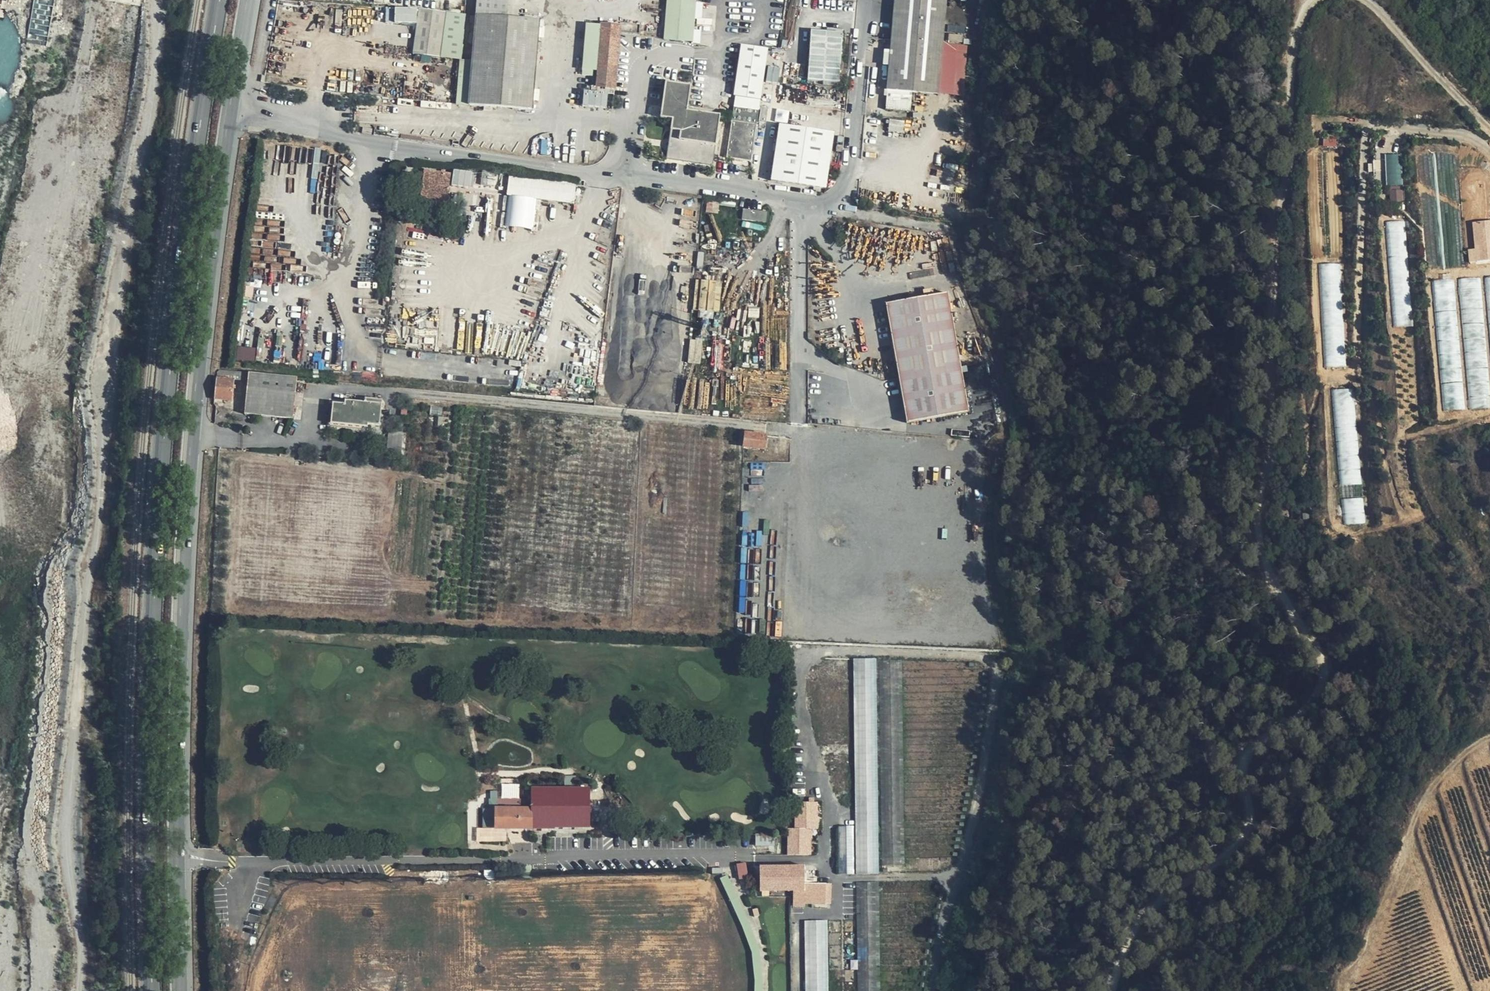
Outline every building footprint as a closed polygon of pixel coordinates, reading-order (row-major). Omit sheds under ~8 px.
[(663,38),(692,41),(696,0),(666,0),(663,38)] [(946,0),(893,0),(885,88),(938,92),(946,0)] [(446,12),(419,8),(413,55),(440,59),(446,12)] [(532,110),(539,20),(475,14),(468,104),(532,110)] [(615,87),(618,27),(600,25),(596,87),(615,87)] [(844,34),(811,32),(807,82),(840,84),(844,34)] [(772,51),(745,47),(737,97),(764,101),(772,51)] [(676,120),(670,159),(716,166),(722,126),(687,121),(693,86),(670,82),(664,117),(676,120)] [(584,106),(609,107),(610,91),(584,91),(584,106)] [(763,112),(738,108),(730,159),(754,163),(763,112)] [(782,125),(773,181),(828,189),(837,133),(782,125)] [(1386,154),(1389,202),(1405,200),(1402,153),(1386,154)] [(454,170),(453,185),(474,186),(475,171),(454,170)] [(448,202),(452,175),(427,171),(425,199),(448,202)] [(575,205),(577,183),(509,176),(507,197),(575,205)] [(742,220),(765,224),(766,213),(743,210),(742,220)] [(1386,221),(1395,326),(1414,325),(1406,220),(1386,221)] [(1473,222),(1475,239),(1479,238),(1479,245),(1481,245),(1482,255),(1489,255),(1489,220),(1473,222)] [(1341,263),(1320,264),(1327,367),(1347,365),(1341,263)] [(697,289),(699,288),(699,310),(722,309),(722,280),(697,280),(697,289)] [(970,413),(949,292),(889,302),(909,424),(970,413)] [(256,360),(257,347),(241,347),(240,359),(256,360)] [(247,374),(220,371),(213,379),(211,399),(215,399),(217,380),(234,381),(246,382),(247,374)] [(290,419),(295,378),(247,374),(246,382),(243,415),(290,419)] [(217,380),(215,399),(232,400),(234,381),(217,380)] [(1333,389),(1343,526),(1369,525),(1365,470),(1361,470),(1355,387),(1333,389)] [(380,427),(382,405),(333,400),(330,424),(367,428),(367,426),(380,427)] [(744,447),(763,449),(765,436),(746,434),(744,447)] [(853,821),(851,658),(802,658),(804,790),(814,791),(814,822),(853,821)] [(880,875),(877,659),(855,658),(857,830),(857,875),(880,875)] [(906,867),(903,661),(881,661),(883,867),(906,867)] [(567,775),(566,786),(575,786),(575,776),(567,775)] [(591,827),(590,787),(532,789),(532,810),(496,810),(496,829),(532,830),(532,828),(587,828),(591,827)] [(810,821),(808,808),(797,808),(798,823),(810,821)] [(812,845),(811,831),(810,824),(800,824),(801,832),(802,847),(811,847),(810,845),(812,845)] [(841,874),(856,873),(854,825),(839,826),(841,874)] [(796,832),(792,832),(787,832),(787,856),(800,856),(800,844),(796,844),(796,832)] [(749,877),(747,862),(738,863),(740,878),(749,877)] [(760,892),(794,892),(805,892),(804,901),(819,901),(819,884),(804,884),(805,867),(760,867),(760,892)] [(853,884),(831,884),(831,922),(806,923),(806,990),(854,990),(853,884)] [(805,892),(794,892),(794,906),(804,905),(804,901),(805,892)]
